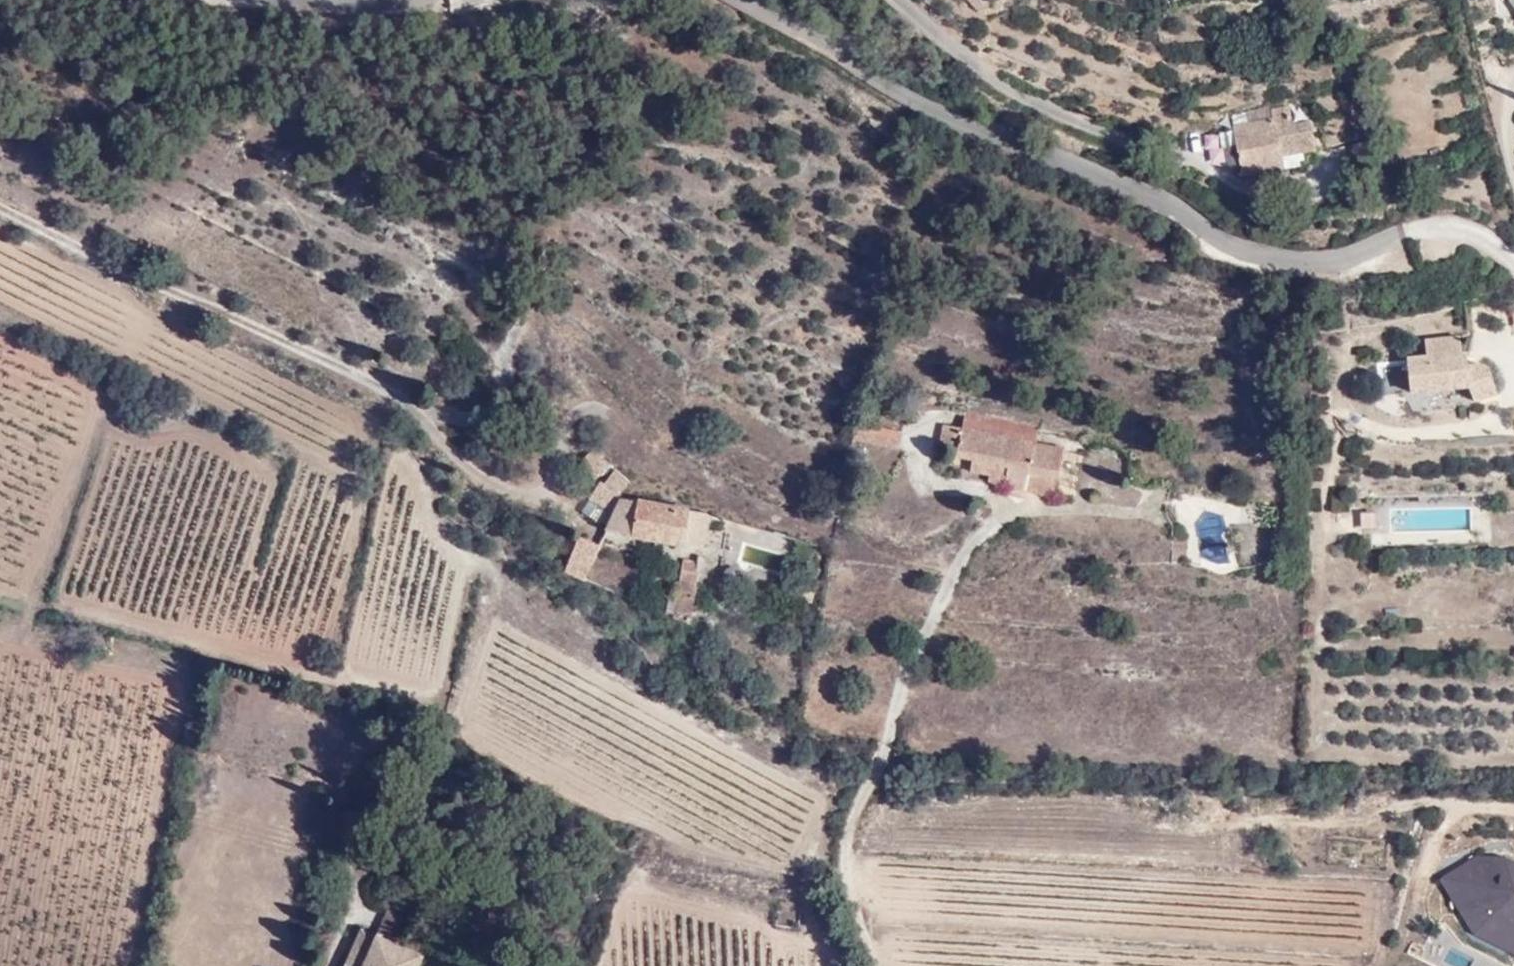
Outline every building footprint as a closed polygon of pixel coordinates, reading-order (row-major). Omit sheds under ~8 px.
[(1513,13),(1513,0),(1504,0),(1513,13)] [(1269,116),(1229,123),(1239,176),(1281,168),(1279,155),(1311,149),(1305,118),(1288,122),(1284,104),(1267,107),(1269,116)] [(1422,353),(1402,356),(1407,392),(1466,387),(1470,401),(1493,394),(1484,367),(1481,364),(1474,361),(1464,363),(1463,350),(1457,350),(1455,333),(1420,337),(1422,353)] [(1034,451),(1037,437),(962,420),(959,430),(942,426),(938,443),(956,446),(954,455),(971,458),(969,470),(987,474),(987,484),(1053,498),(1062,458),(1034,451)] [(625,482),(611,473),(600,490),(614,499),(625,482)] [(700,544),(706,512),(650,503),(619,501),(606,530),(700,544)] [(566,576),(589,582),(600,545),(576,539),(566,576)] [(699,561),(678,558),(670,556),(668,569),(677,570),(670,619),(690,622),(699,561)] [(1484,851),(1437,875),(1469,937),(1510,954),(1513,962),(1513,863),(1484,851)] [(356,965),(425,965),(430,953),(405,942),(414,920),(392,911),(382,933),(372,929),(356,965)]
